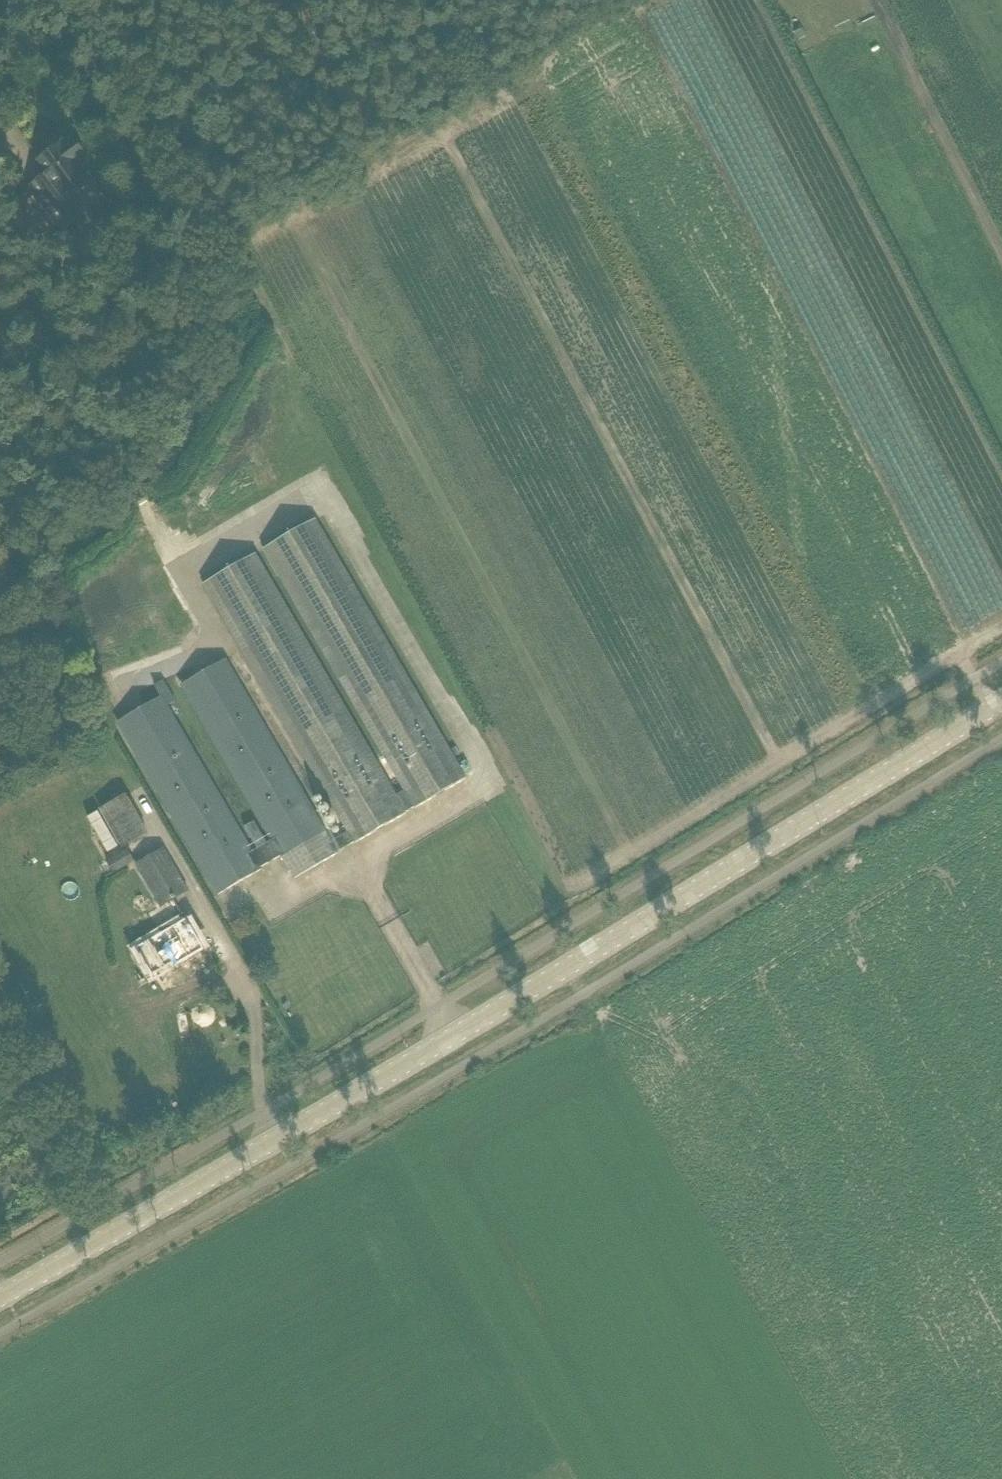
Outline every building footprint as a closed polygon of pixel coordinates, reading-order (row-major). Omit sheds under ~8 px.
[(71,196),(91,182),(76,162),(84,157),(71,139),(53,151),(52,149),(39,158),(41,161),(36,164),(46,177),(29,190),(58,229),(82,211),(71,196)] [(311,521),(263,549),(403,790),(401,792),(411,809),(411,810),(463,779),(311,521)] [(347,829),(354,842),(355,843),(402,815),(402,814),(411,809),(401,792),(392,797),(250,556),(203,584),(347,829)] [(182,683),(273,839),(281,856),(295,878),(338,853),(337,852),(354,842),(347,829),(330,839),(224,659),(182,683)] [(281,856),(273,839),(251,851),(160,696),(117,721),(218,895),(261,869),(260,868),(281,856)] [(101,806),(122,846),(150,832),(129,792),(101,806)] [(137,863),(160,905),(188,889),(164,848),(137,863)] [(136,948),(143,961),(154,978),(204,949),(186,919),(136,948)]
